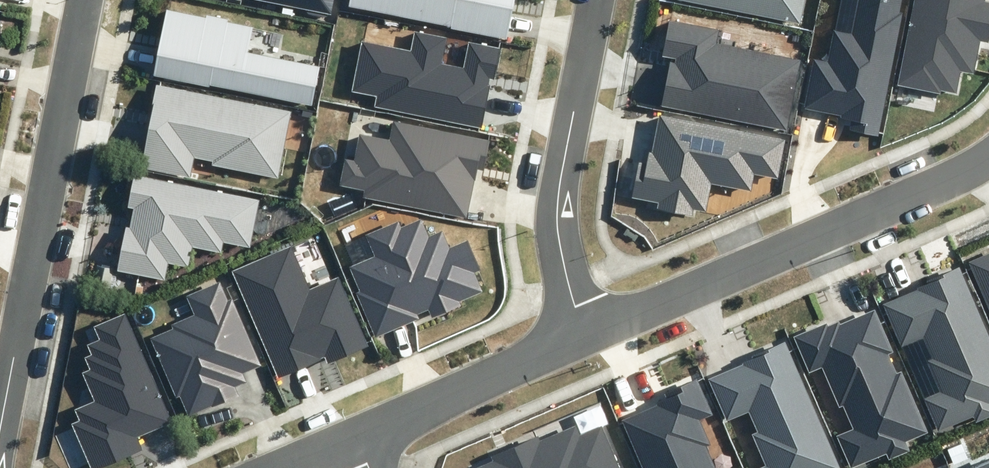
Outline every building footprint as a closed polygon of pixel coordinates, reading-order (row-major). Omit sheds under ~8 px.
[(332,16),(335,0),(255,0),(332,16)] [(506,38),(515,0),(350,0),(349,6),(506,38)] [(799,24),(804,0),(679,0),(799,24)] [(835,30),(834,30),(827,61),(813,58),(803,108),(839,116),(839,118),(852,121),(850,130),(878,135),(903,13),(900,13),(902,0),(842,0),(835,30)] [(897,86),(940,94),(941,90),(957,93),(961,71),(973,74),(980,40),(988,42),(988,38),(988,3),(984,2),(984,0),(914,0),(897,86)] [(210,85),(312,106),(320,67),(247,52),(253,27),(166,9),(153,76),(209,87),(210,85)] [(670,62),(661,106),(787,131),(801,60),(716,43),(719,30),(670,20),(663,56),(676,59),(675,63),(670,62)] [(374,107),(481,128),(490,86),(488,86),(490,77),(494,79),(500,49),(469,42),(463,68),(442,63),(446,38),(415,32),(411,51),(362,41),(352,91),(376,97),(374,107)] [(278,179),(291,112),(157,86),(141,168),(190,178),(194,158),(212,161),(211,166),(278,179)] [(785,140),(660,115),(652,153),(649,152),(646,164),(639,163),(631,199),(658,203),(657,208),(693,215),(694,210),(705,212),(711,184),(751,191),(754,174),(778,179),(785,140)] [(362,198),(467,219),(477,169),(482,170),(488,141),(393,122),(390,140),(360,134),(354,161),(344,159),(339,186),(364,191),(362,198)] [(250,249),(260,200),(134,175),(127,208),(134,209),(130,228),(126,228),(118,271),(164,280),(167,262),(189,267),(193,247),(222,253),(224,244),(250,249)] [(432,317),(460,305),(459,301),(481,292),(473,272),(479,269),(467,242),(449,249),(442,232),(429,238),(420,218),(402,226),(399,219),(364,234),(373,256),(349,266),(360,292),(357,293),(375,338),(420,319),(418,315),(429,310),(432,317)] [(291,246),(231,272),(278,379),(325,358),(327,363),(368,345),(339,278),(310,290),(291,246)] [(969,262),(988,308),(988,254),(969,262)] [(960,266),(926,280),(927,284),(915,289),(916,291),(883,304),(902,348),(925,339),(933,359),(928,362),(941,394),(925,401),(938,431),(974,416),(976,422),(988,416),(988,336),(960,266)] [(171,328),(149,337),(176,399),(179,398),(187,416),(237,395),(233,386),(245,381),(241,373),(260,365),(232,301),(228,302),(219,283),(186,297),(194,315),(170,325),(171,328)] [(928,433),(902,371),(896,374),(888,354),(893,352),(875,309),(840,324),(838,321),(828,325),(827,323),(793,337),(808,372),(823,366),(839,407),(843,405),(853,429),(837,436),(850,467),(851,467),(887,453),(889,458),(909,450),(905,442),(928,433)] [(125,313),(93,326),(99,340),(87,345),(91,354),(84,357),(90,370),(82,373),(94,402),(75,410),(80,421),(72,425),(91,467),(99,467),(141,450),(136,437),(172,421),(125,313)] [(785,341),(751,355),(752,358),(742,363),(743,365),(709,379),(727,421),(749,412),(758,432),(753,434),(767,467),(765,467),(839,467),(785,341)] [(623,421),(644,467),(716,467),(707,447),(711,446),(700,420),(712,415),(697,381),(665,395),(667,399),(658,403),(659,406),(623,421)] [(601,427),(580,436),(575,425),(540,441),(538,436),(491,456),(493,461),(476,467),(619,467),(601,427)]
